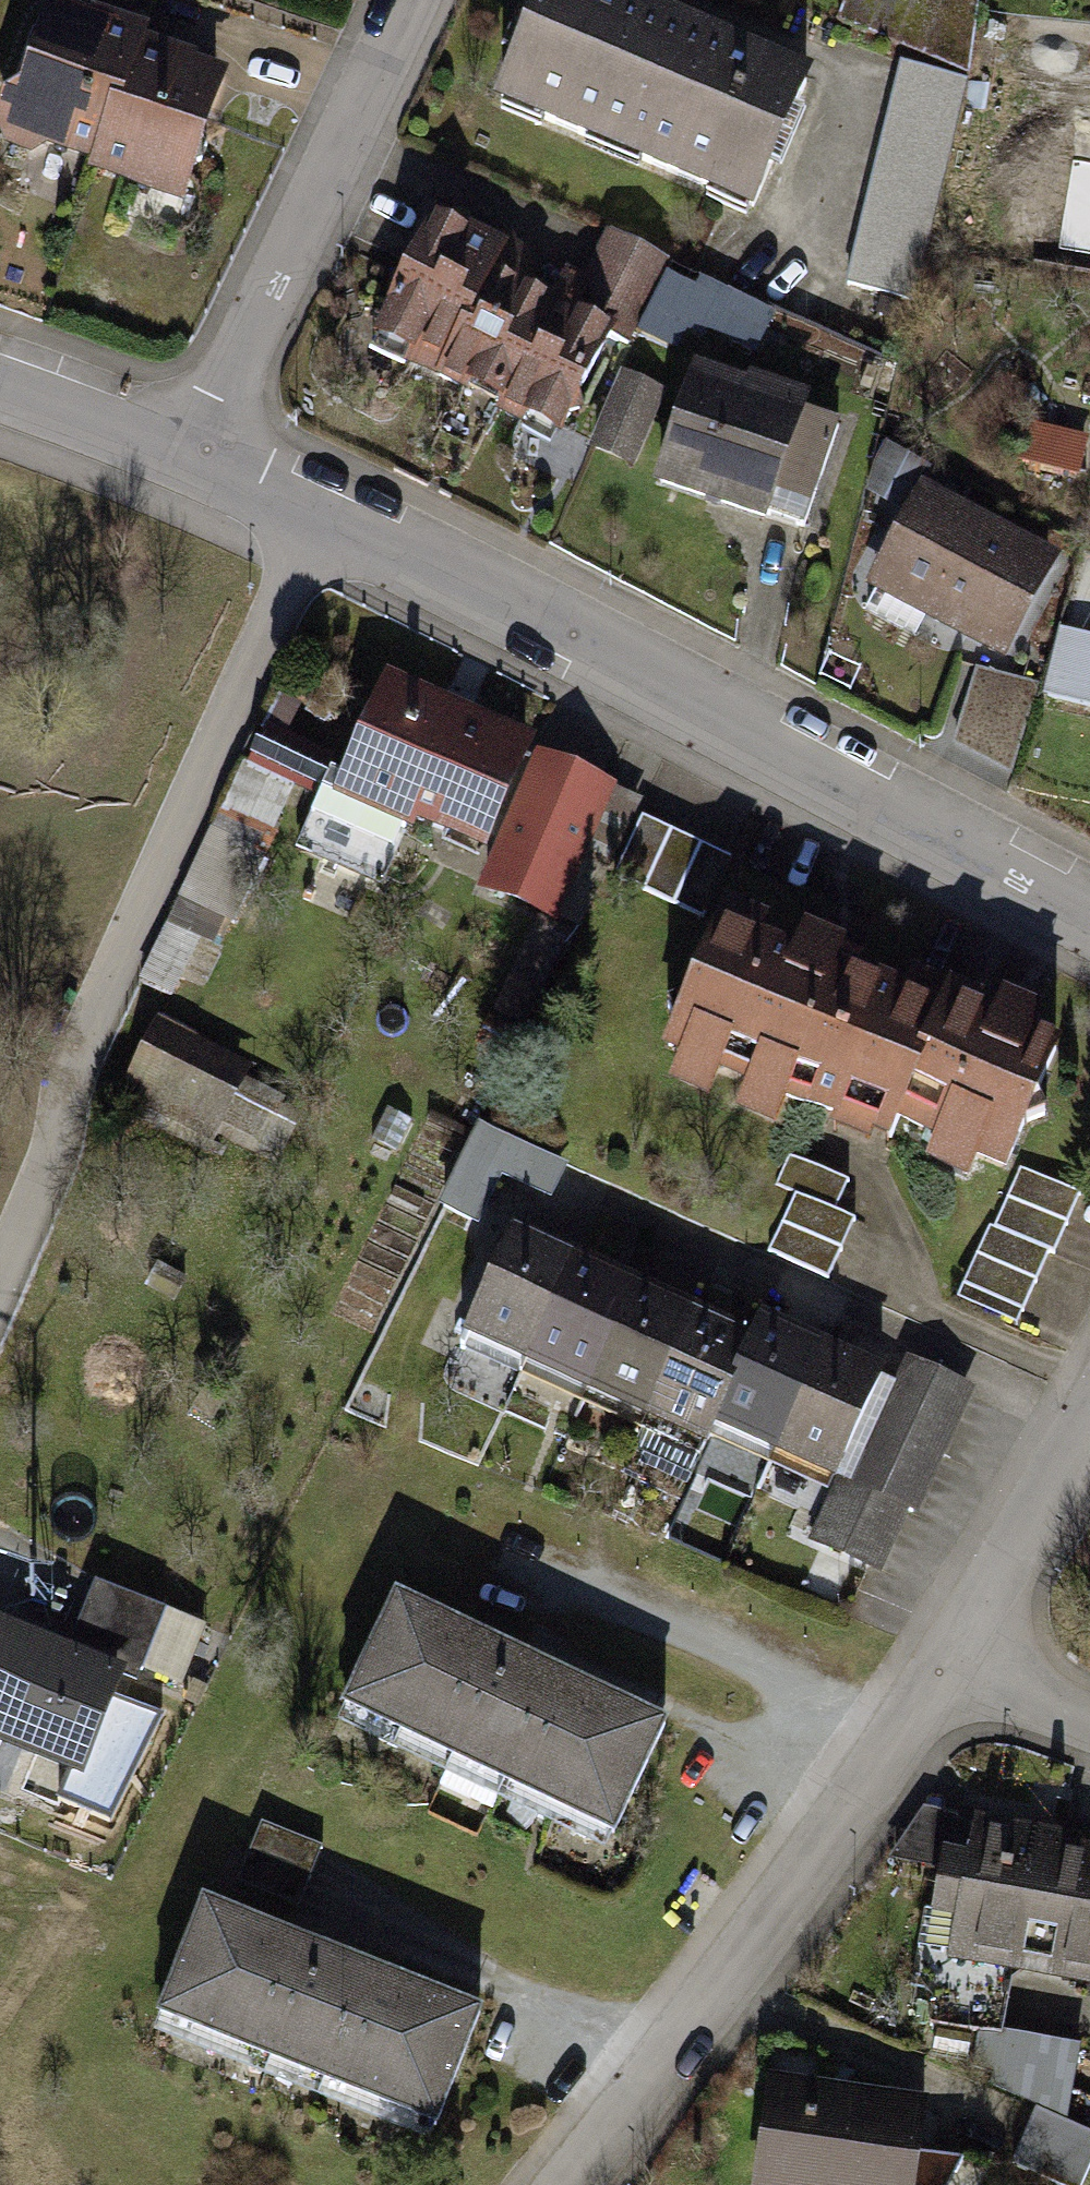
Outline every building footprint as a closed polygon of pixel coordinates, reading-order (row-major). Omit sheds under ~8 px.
[(614,0),(550,0),(504,113),(751,212),(805,77),(614,0)] [(945,0),(862,0),(853,28),(977,71),(977,11),(945,0)] [(215,72),(58,20),(13,157),(169,208),(215,72)] [(969,87),(904,72),(853,291),(918,306),(969,87)] [(574,300),(427,232),(366,365),(557,453),(615,329),(637,339),(669,269),(603,238),(574,300)] [(676,265),(650,317),(754,368),(779,316),(676,265)] [(666,390),(622,376),(597,452),(641,466),(666,390)] [(800,415),(701,379),(665,477),(765,513),(800,415)] [(844,435),(807,423),(781,505),(818,517),(844,435)] [(1065,573),(932,505),(881,604),(1014,672),(1065,573)] [(1070,641),(1057,702),(1089,710),(1089,645),(1070,641)] [(536,752),(389,689),(342,797),(489,861),(536,752)] [(321,767),(263,739),(250,766),(307,794),(321,767)] [(612,793),(546,763),(486,895),(552,925),(612,793)] [(295,796),(243,775),(227,814),(279,835),(295,796)] [(730,861),(647,824),(620,884),(704,921),(730,861)] [(262,856),(217,839),(190,908),(236,925),(262,856)] [(1048,1034),(724,931),(676,1082),(1000,1185),(1048,1034)] [(203,946),(173,933),(151,987),(181,1000),(203,946)] [(257,1070),(173,1030),(132,1115),(215,1155),(257,1070)] [(559,1197),(572,1161),(478,1126),(447,1209),(486,1223),(503,1176),(559,1197)] [(848,1176),(795,1152),(775,1195),(792,1202),(767,1255),(832,1285),(862,1220),(833,1207),(848,1176)] [(1084,1202),(1030,1174),(967,1298),(1020,1325),(1084,1202)] [(737,1343),(523,1244),(471,1355),(685,1454),(737,1343)] [(882,1391),(753,1338),(713,1435),(842,1488),(882,1391)] [(973,1395),(907,1365),(825,1542),(891,1572),(973,1395)] [(67,1668),(129,1693),(136,1694),(169,1615),(101,1587),(67,1668)] [(650,1735),(392,1620),(345,1726),(603,1840),(650,1735)] [(85,1802),(129,1693),(67,1668),(0,1642),(0,1768),(85,1802)] [(323,1859),(258,1835),(241,1881),(306,1905),(323,1859)] [(955,1844),(933,1966),(1089,1995),(1089,1869),(955,1844)] [(470,2018),(198,1922),(155,2044),(427,2139),(470,2018)] [(769,2105),(758,2184),(913,2184),(922,2127),(769,2105)] [(1034,2122),(1020,2168),(1079,2184),(1089,2184),(1089,2138),(1034,2122)] [(929,2159),(928,2184),(960,2184),(960,2160),(929,2159)]
